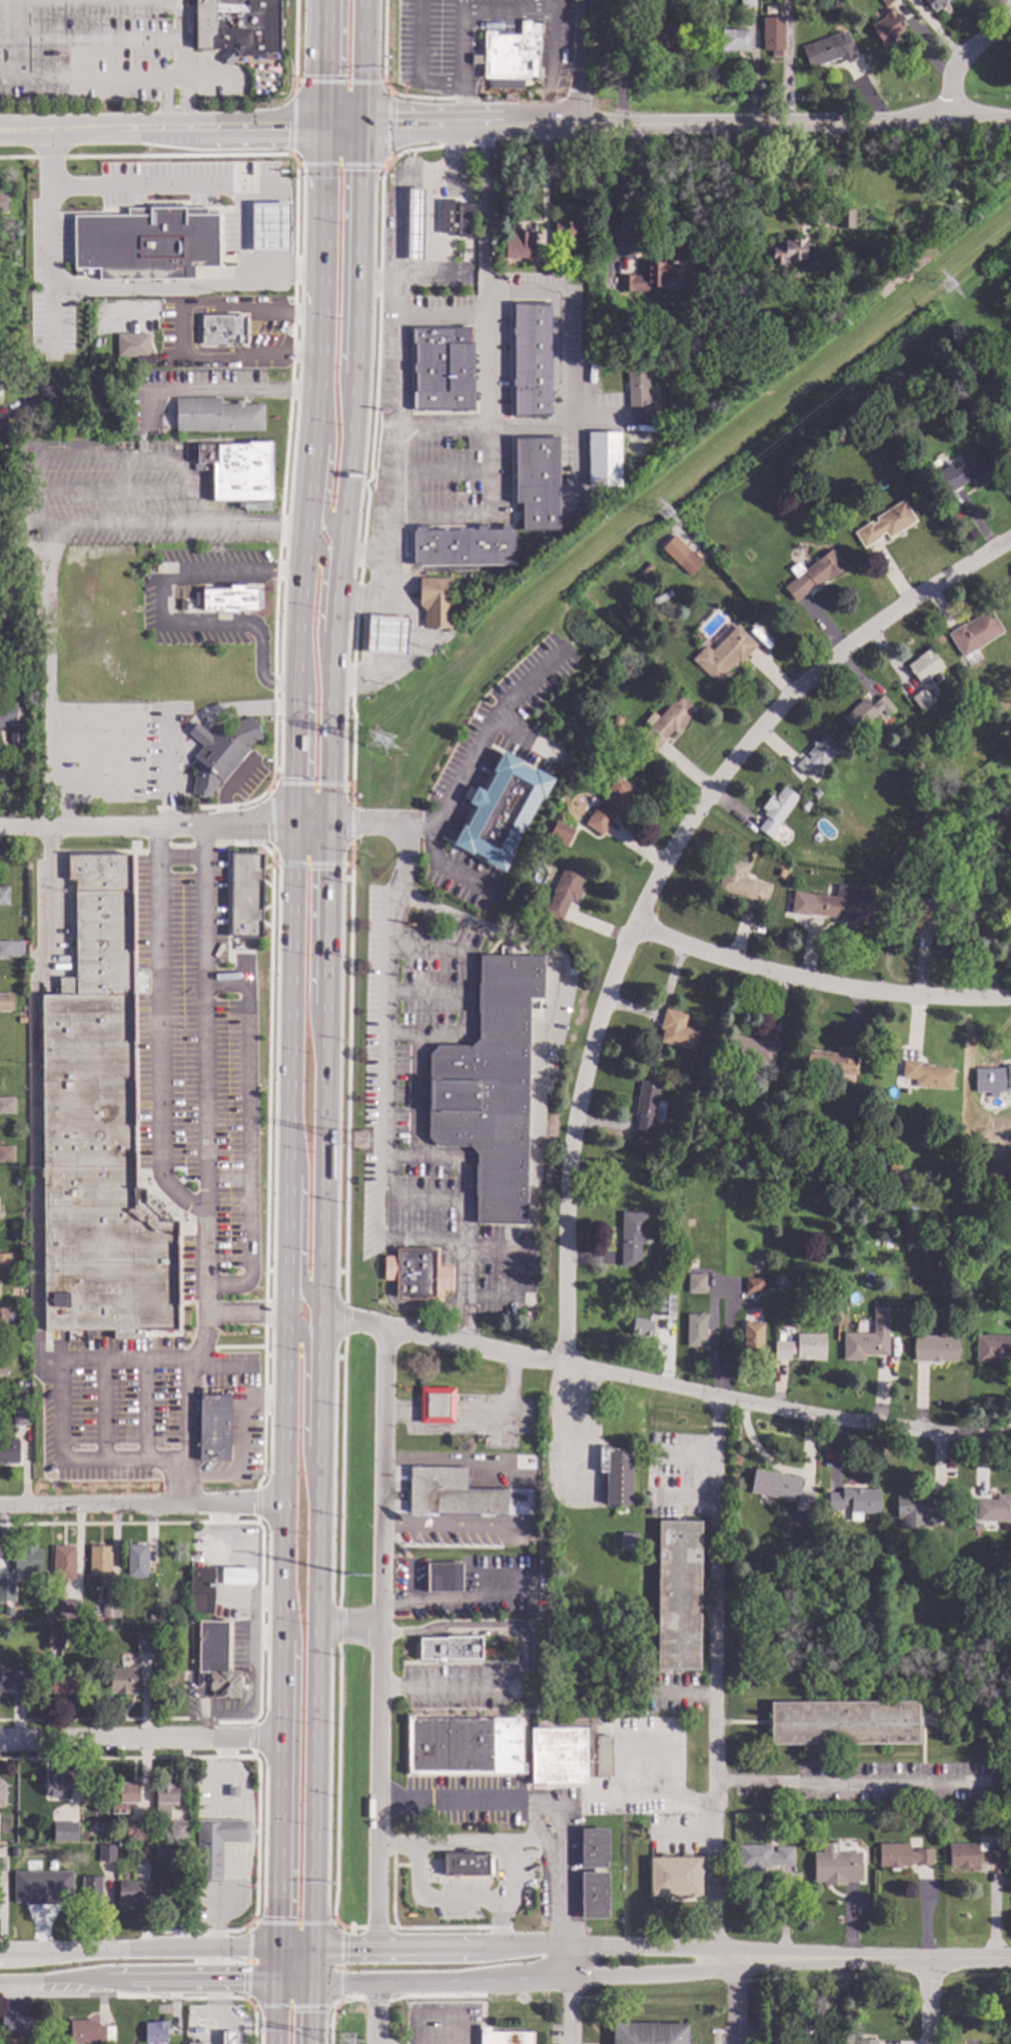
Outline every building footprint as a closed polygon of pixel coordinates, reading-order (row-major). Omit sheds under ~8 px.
[(195,48),(194,0),(278,0),(278,51),(242,51),(243,56),(235,55),(228,66),(218,55),(225,48),(195,48)] [(646,14),(646,0),(663,0),(663,23),(672,23),(672,49),(663,49),(663,54),(653,54),(653,48),(644,48),(644,23),(652,23),(652,14),(646,14)] [(825,8),(822,0),(842,0),(842,1),(825,8)] [(923,8),(916,0),(946,0),(932,12),(927,5),(923,8)] [(896,14),(900,12),(904,19),(901,21),(905,29),(893,35),(896,41),(883,48),(870,25),(884,16),(883,14),(893,8),(896,14)] [(784,50),(781,50),(781,56),(770,56),(770,50),(762,50),(762,18),(784,18),(784,50)] [(750,51),(721,51),(721,29),(750,29),(750,51)] [(854,56),(839,62),(838,58),(809,69),(801,46),(845,30),(854,56)] [(495,34),(539,35),(539,57),(536,57),(535,75),(528,75),(528,79),(483,78),(483,62),(471,62),(471,54),(483,54),(484,31),(495,31),(495,34)] [(423,260),(406,260),(407,188),(424,188),(423,260)] [(459,204),(474,204),(474,238),(456,237),(456,234),(440,234),(440,199),(459,199),(459,204)] [(289,204),(289,248),(286,252),(254,252),(251,249),(251,205),(254,202),(286,202),(289,204)] [(853,227),(837,227),(837,208),(853,208),(853,227)] [(576,219),(575,248),(558,247),(558,234),(555,234),(555,221),(559,222),(560,218),(576,219)] [(103,231),(102,243),(94,242),(95,231),(103,231)] [(805,243),(812,243),(812,272),(800,272),(801,259),(787,259),(787,264),(771,264),(771,246),(783,246),(784,239),(806,239),(805,243)] [(534,260),(518,261),(518,246),(534,246),(534,260)] [(670,261),(681,261),(681,273),(674,272),(674,277),(661,277),(661,286),(648,286),(648,291),(619,290),(619,274),(646,274),(646,261),(658,261),(658,259),(670,259),(670,261)] [(550,416),(514,416),(514,386),(512,386),(512,379),(514,379),(514,334),(512,334),(512,327),(513,327),(513,303),(549,303),(550,416)] [(245,343),(237,343),(237,344),(233,344),(233,347),(224,347),(224,344),(200,344),(200,315),(245,315),(245,343)] [(470,342),(472,342),(471,409),(464,409),(464,410),(451,410),(451,409),(413,408),(413,392),(415,392),(415,372),(413,372),(413,363),(414,363),(415,344),(412,344),(412,327),(470,328),(470,342)] [(149,352),(154,352),(154,364),(136,364),(136,356),(116,356),(116,333),(149,332),(149,352)] [(613,350),(599,350),(599,333),(613,334),(613,350)] [(649,400),(652,400),(653,420),(633,421),(632,406),(628,406),(626,370),(648,369),(649,400)] [(856,397),(847,404),(841,396),(851,389),(856,397)] [(220,397),(220,404),(235,404),(235,401),(243,401),(243,404),(263,403),(264,430),(176,431),(175,398),(220,397)] [(620,486),(587,486),(587,431),(620,431),(620,486)] [(559,529),(522,529),(522,502),(515,502),(514,437),(558,437),(559,529)] [(272,500),(241,500),(241,510),(234,510),(234,500),(213,500),(212,482),(201,482),(201,476),(212,476),(212,470),(193,470),(193,463),(197,463),(197,459),(189,459),(189,444),(248,444),(248,441),(271,441),(272,500)] [(947,460),(941,463),(937,456),(943,452),(947,460)] [(999,472),(992,476),(993,477),(976,487),(971,479),(949,492),(937,472),(950,464),(953,468),(962,463),(964,467),(973,462),(974,464),(989,455),(999,472)] [(916,520),(888,538),(884,532),(880,535),(881,536),(863,548),(853,531),(870,520),(872,523),(876,520),(874,517),(903,499),(916,520)] [(509,529),(514,529),(514,563),(412,564),(412,529),(414,529),(414,526),(426,526),(426,529),(476,528),(476,525),(485,525),(485,528),(501,528),(501,525),(509,525),(509,529)] [(681,542),(672,552),(667,547),(676,537),(681,542)] [(844,567),(829,580),(826,577),(816,586),(813,583),(806,588),(808,590),(794,601),(783,586),(795,576),(788,567),(797,560),(804,569),(830,549),(844,567)] [(701,561),(688,574),(676,562),(690,550),(701,561)] [(726,558),(722,561),(717,556),(721,552),(726,558)] [(450,627),(424,627),(424,610),(418,604),(418,577),(450,577),(450,627)] [(246,585),(259,585),(259,610),(240,610),(240,612),(221,612),(221,610),(202,610),(202,605),(194,605),(194,591),(202,591),(202,589),(228,589),(228,583),(246,583),(246,585)] [(1003,631),(962,657),(947,632),(962,623),(963,624),(989,608),(1003,631)] [(408,617),(405,655),(365,652),(368,614),(408,617)] [(756,644),(739,662),(737,659),(715,682),(691,658),(705,644),(711,650),(736,624),(756,644)] [(933,649),(932,650),(944,667),(938,671),(942,677),(932,684),(928,678),(920,684),(907,664),(916,657),(915,656),(930,645),(933,649)] [(933,701),(921,710),(911,696),(923,687),(933,701)] [(893,707),(886,714),(882,709),(856,731),(843,716),(864,698),(869,704),(881,693),(893,707)] [(695,709),(675,733),(672,730),(653,752),(637,738),(649,724),(644,720),(652,710),(658,716),(672,700),(674,702),(680,695),(695,709)] [(9,728),(0,728),(0,702),(16,702),(16,724),(20,724),(20,742),(9,742),(9,728)] [(621,717),(622,721),(620,724),(616,725),(613,723),(612,719),(615,716),(618,715),(621,717)] [(254,724),(257,723),(262,737),(243,744),(249,749),(222,781),(218,777),(215,791),(211,790),(210,797),(191,794),(197,760),(192,756),(202,745),(187,732),(196,722),(211,735),(220,724),(223,727),(252,716),(254,724)] [(583,728),(578,734),(566,725),(572,718),(583,728)] [(839,747),(821,767),(817,764),(815,766),(815,767),(807,776),(795,764),(803,756),(806,759),(809,756),(806,753),(824,733),(839,747)] [(520,760),(519,762),(532,769),(533,767),(552,777),(542,797),(539,796),(510,851),(512,852),(502,872),(482,861),(484,858),(471,851),(470,854),(450,844),(461,823),(464,825),(474,806),(466,802),(474,785),(483,790),(493,770),(491,769),(501,750),(520,760)] [(636,788),(626,802),(629,803),(620,816),(616,813),(601,835),(584,823),(616,775),(636,788)] [(798,796),(774,828),(776,830),(771,837),(757,827),(765,816),(762,814),(765,810),(761,807),(771,793),(775,796),(783,785),(798,796)] [(811,803),(806,810),(800,806),(805,799),(811,803)] [(574,829),(565,846),(547,837),(556,820),(574,829)] [(262,938),(228,938),(230,851),(263,852),(262,938)] [(132,1189),(142,1189),(142,1203),(161,1221),(179,1221),(179,1332),(142,1332),(142,1338),(113,1338),(113,1329),(44,1329),(41,994),(59,994),(59,978),(76,978),(75,879),(68,879),(68,854),(130,854),(132,1189)] [(748,863),(744,876),(770,884),(764,903),(717,889),(727,856),(748,863)] [(585,872),(578,887),(581,888),(575,901),(570,899),(560,921),(543,913),(553,892),(551,891),(565,862),(585,872)] [(974,869),(972,879),(966,878),(968,868),(974,869)] [(873,889),(868,925),(846,922),(847,919),(805,913),(805,911),(799,910),(801,893),(808,894),(808,892),(834,896),(836,883),(873,889)] [(8,905),(0,905),(0,886),(8,886),(8,905)] [(23,956),(0,956),(0,941),(23,941),(23,956)] [(543,998),(529,998),(526,1223),(478,1222),(479,1153),(470,1144),(436,1143),(429,1136),(430,1053),(439,1043),(475,1043),(478,1040),(480,955),(543,956),(543,998)] [(12,1010),(0,1010),(0,993),(11,992),(12,1010)] [(686,1014),(683,1026),(699,1030),(693,1051),(659,1041),(663,1029),(659,1027),(664,1008),(686,1014)] [(759,1040),(760,1036),(778,1041),(772,1066),(724,1054),(729,1033),(759,1040)] [(858,1049),(857,1060),(855,1060),(853,1075),(804,1069),(807,1048),(836,1052),(837,1046),(858,1049)] [(923,1061),(923,1065),(953,1068),(951,1089),(914,1086),(915,1078),(901,1077),(903,1059),(923,1061)] [(1006,1065),(1010,1065),(1010,1087),(1009,1087),(1009,1091),(997,1091),(997,1097),(988,1097),(988,1091),(975,1092),(974,1068),(1006,1067),(1006,1065)] [(659,1084),(652,1122),(655,1123),(654,1128),(660,1129),(659,1137),(653,1135),(652,1138),(634,1134),(637,1114),(634,1113),(640,1080),(659,1084)] [(14,1112),(0,1112),(0,1097),(14,1097),(14,1112)] [(13,1161),(0,1162),(0,1146),(12,1145),(13,1161)] [(899,1213),(892,1213),(891,1206),(898,1205),(899,1213)] [(645,1243),(640,1243),(640,1266),(620,1266),(621,1211),(646,1211),(645,1243)] [(678,1247),(670,1247),(670,1231),(678,1231),(678,1247)] [(434,1247),(434,1254),(437,1254),(438,1265),(449,1265),(449,1289),(441,1289),(441,1295),(395,1296),(395,1279),(384,1279),(383,1256),(395,1256),(395,1247),(434,1247)] [(10,1270),(0,1270),(0,1253),(10,1253),(10,1270)] [(705,1274),(705,1292),(688,1291),(687,1291),(687,1273),(705,1274)] [(767,1277),(766,1293),(744,1292),(745,1277),(767,1277)] [(674,1295),(658,1295),(657,1316),(673,1316),(674,1295)] [(12,1323),(0,1323),(0,1308),(12,1307),(12,1323)] [(706,1346),(686,1346),(686,1313),(706,1313),(706,1346)] [(654,1320),(651,1338),(630,1334),(633,1316),(654,1320)] [(887,1354),(864,1354),(864,1360),(842,1360),(843,1332),(873,1333),(873,1317),(888,1318),(887,1354)] [(761,1357),(743,1357),(744,1322),(762,1322),(761,1357)] [(824,1359),(796,1358),(796,1353),(790,1353),(790,1358),(774,1358),(774,1341),(796,1342),(796,1333),(825,1334),(824,1359)] [(976,1334),(1010,1335),(1010,1357),(997,1356),(997,1362),(975,1362),(976,1334)] [(957,1361),(913,1360),(913,1335),(957,1335),(957,1361)] [(454,1423),(419,1422),(420,1386),(454,1387),(454,1423)] [(28,1425),(13,1426),(12,1394),(28,1394),(28,1425)] [(229,1460),(198,1460),(199,1394),(213,1394),(230,1395),(229,1460)] [(1,1462),(0,1462),(0,1439),(18,1439),(18,1462),(7,1462),(7,1463),(1,1463),(1,1462)] [(617,1451),(634,1451),(634,1504),(606,1504),(606,1469),(599,1469),(599,1446),(617,1446),(617,1451)] [(466,1488),(507,1488),(506,1514),(409,1512),(410,1466),(466,1467),(466,1488)] [(801,1478),(799,1490),(814,1492),(811,1512),(794,1509),(795,1501),(750,1492),(754,1469),(801,1478)] [(842,1487),(878,1488),(878,1512),(860,1512),(860,1520),(850,1520),(850,1504),(843,1504),(843,1509),(828,1509),(828,1491),(841,1492),(842,1487)] [(948,1494),(946,1519),(932,1518),(933,1512),(930,1512),(931,1493),(948,1494)] [(996,1493),(1010,1494),(1010,1521),(975,1520),(976,1498),(996,1499),(996,1493)] [(925,1517),(926,1517),(926,1527),(899,1527),(899,1518),(896,1518),(896,1494),(925,1494),(925,1517)] [(973,1513),(966,1513),(967,1505),(974,1505),(973,1513)] [(698,1669),(656,1668),(658,1520),(700,1521),(698,1669)] [(636,1533),(620,1533),(620,1550),(637,1549),(636,1533)] [(147,1577),(127,1577),(127,1544),(147,1544),(147,1577)] [(75,1546),(74,1579),(52,1578),(53,1545),(75,1546)] [(111,1546),(110,1576),(89,1576),(90,1545),(111,1546)] [(35,1548),(41,1548),(41,1571),(14,1570),(14,1548),(20,1548),(21,1547),(35,1547),(35,1548)] [(461,1590),(427,1591),(426,1562),(461,1562),(461,1590)] [(214,1613),(190,1613),(190,1567),(214,1567),(214,1613)] [(255,1585),(221,1585),(221,1567),(255,1567),(255,1585)] [(13,1602),(13,1577),(0,1577),(0,1602),(13,1602)] [(769,1591),(771,1594),(771,1597),(767,1600),(763,1599),(761,1595),(762,1592),(765,1590),(769,1591)] [(79,1617),(58,1618),(58,1599),(79,1599),(79,1617)] [(119,1617),(102,1617),(102,1599),(119,1599),(119,1617)] [(227,1670),(240,1670),(240,1688),(245,1688),(248,1692),(248,1697),(245,1701),(238,1701),(238,1698),(215,1698),(215,1696),(211,1696),(211,1690),(209,1690),(209,1687),(207,1687),(207,1686),(197,1686),(198,1620),(227,1620),(227,1670)] [(110,1633),(102,1633),(102,1624),(110,1624),(110,1633)] [(55,1633),(63,1633),(63,1648),(47,1647),(47,1627),(55,1627),(55,1633)] [(153,1652),(136,1653),(136,1632),(152,1632),(153,1652)] [(480,1657),(442,1658),(443,1660),(432,1659),(432,1658),(418,1658),(417,1637),(445,1638),(445,1635),(480,1636),(480,1657)] [(137,1692),(131,1692),(131,1693),(115,1693),(115,1692),(109,1692),(109,1667),(136,1667),(137,1692)] [(2,1696),(0,1696),(0,1675),(0,1669),(26,1669),(26,1689),(2,1689),(2,1696)] [(75,1694),(66,1694),(66,1697),(59,1697),(59,1693),(51,1693),(51,1677),(75,1677),(75,1694)] [(918,1742),(770,1743),(770,1701),(918,1700),(918,1742)] [(522,1772),(408,1773),(407,1714),(411,1714),(411,1718),(521,1717),(522,1772)] [(594,1735),(612,1735),(612,1777),(586,1777),(586,1783),(531,1783),(531,1728),(536,1728),(536,1717),(594,1717),(594,1735)] [(56,1772),(55,1775),(62,1776),(62,1773),(68,1773),(68,1775),(71,1775),(71,1785),(68,1785),(67,1794),(63,1794),(63,1797),(46,1796),(46,1772),(56,1772)] [(139,1801),(128,1801),(128,1811),(110,1812),(110,1802),(121,1802),(120,1782),(139,1781),(139,1801)] [(177,1783),(177,1786),(180,1786),(180,1797),(178,1797),(178,1803),(169,1802),(169,1816),(154,1815),(156,1782),(177,1783)] [(239,1797),(228,1796),(228,1784),(229,1785),(239,1785),(239,1797)] [(248,1842),(222,1842),(221,1882),(195,1882),(196,1819),(249,1820),(248,1842)] [(150,1839),(125,1839),(125,1820),(150,1820),(150,1839)] [(186,1839),(170,1839),(170,1820),(186,1820),(186,1839)] [(78,1842),(56,1842),(56,1826),(69,1826),(79,1827),(78,1842)] [(607,1867),(580,1867),(580,1828),(607,1828),(607,1867)] [(1001,1846),(1002,1846),(1002,1864),(985,1864),(985,1862),(979,1862),(979,1870),(970,1870),(970,1868),(959,1868),(959,1865),(949,1865),(949,1842),(978,1842),(978,1840),(1001,1840),(1001,1846)] [(837,1852),(861,1851),(861,1881),(846,1881),(846,1885),(823,1885),(823,1881),(813,1881),(813,1852),(822,1852),(822,1842),(837,1842),(837,1852)] [(909,1851),(915,1851),(915,1848),(932,1848),(932,1864),(916,1864),(916,1862),(909,1862),(909,1865),(900,1865),(900,1868),(889,1869),(889,1865),(878,1865),(878,1844),(909,1843),(909,1851)] [(115,1861),(98,1861),(98,1844),(115,1844),(115,1861)] [(771,1851),(775,1851),(775,1846),(793,1846),(793,1864),(771,1864),(771,1867),(763,1867),(763,1871),(748,1871),(748,1867),(738,1867),(738,1844),(771,1844),(771,1851)] [(163,1853),(152,1853),(152,1845),(163,1845),(163,1853)] [(149,1862),(136,1861),(136,1846),(149,1846),(149,1862)] [(185,1855),(187,1855),(187,1869),(177,1869),(178,1855),(179,1855),(179,1850),(185,1850),(185,1855)] [(488,1854),(488,1876),(442,1875),(443,1853),(488,1854)] [(700,1895),(650,1894),(650,1856),(700,1856),(700,1895)] [(42,1865),(42,1881),(31,1881),(31,1865),(42,1865)] [(608,1917),(581,1917),(581,1872),(583,1872),(608,1872),(608,1917)] [(101,1876),(100,1906),(81,1905),(82,1876),(101,1876)] [(137,1904),(118,1904),(119,1880),(137,1880),(137,1904)] [(173,1885),(177,1885),(177,1903),(173,1903),(173,1908),(166,1908),(166,1904),(157,1904),(158,1885),(164,1885),(164,1883),(173,1883),(173,1885)] [(30,1910),(10,1910),(10,1892),(18,1892),(18,1885),(30,1885),(30,1910)] [(30,2034),(1,2034),(1,2015),(15,2015),(30,2015),(30,2034)] [(96,2024),(105,2024),(105,2026),(114,2025),(114,2041),(70,2041),(70,2019),(96,2018),(96,2024)] [(166,2042),(145,2042),(145,2022),(152,2022),(152,2020),(167,2020),(166,2042)] [(688,2024),(688,2043),(611,2043),(611,2022),(688,2024)] [(532,2032),(532,2043),(477,2043),(477,2026),(489,2027),(489,2032),(532,2032)] [(238,2031),(238,2043),(221,2043),(221,2031),(238,2031)] [(877,2038),(877,2043),(858,2043),(858,2038),(867,2039),(867,2036),(874,2036),(874,2038),(877,2038)]
